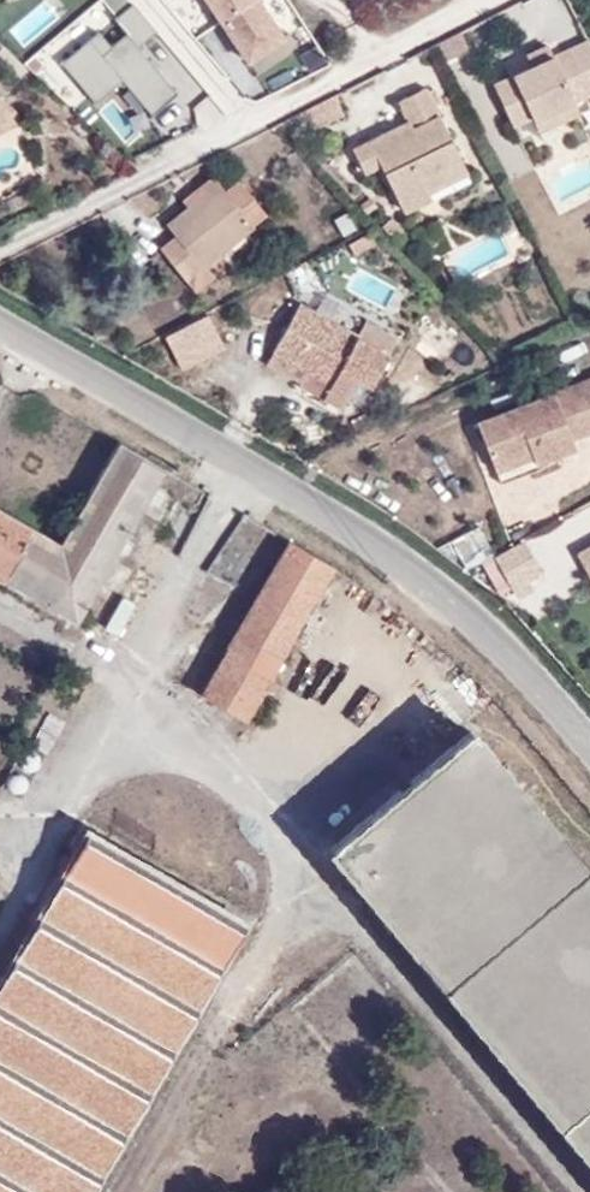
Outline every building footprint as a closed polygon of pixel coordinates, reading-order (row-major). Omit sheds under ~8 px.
[(250,69),(289,44),(261,0),(205,0),(250,69)] [(100,35),(64,65),(96,102),(122,80),(153,117),(181,94),(141,47),(157,34),(131,4),(112,19),(126,36),(111,48),(100,35)] [(577,101),(589,94),(589,40),(589,39),(554,58),(534,69),(497,90),(518,129),(536,119),(538,123),(577,101)] [(547,48),(528,58),(534,69),(554,58),(547,48)] [(17,115),(0,85),(0,135),(15,127),(10,119),(17,115)] [(431,189),(424,175),(463,156),(426,87),(399,101),(409,122),(354,150),(366,173),(383,164),(407,211),(435,197),(431,189)] [(116,100),(101,110),(123,141),(137,131),(116,100)] [(543,133),(583,111),(577,101),(538,123),(543,133)] [(431,189),(470,168),(463,156),(424,175),(431,189)] [(220,281),(206,264),(267,215),(243,184),(229,195),(219,182),(165,224),(174,236),(158,249),(197,299),(220,281)] [(366,318),(358,333),(300,300),(274,349),(309,369),(300,385),(341,407),(357,377),(372,385),(397,336),(366,318)] [(179,373),(223,351),(204,314),(160,336),(179,373)] [(538,462),(577,446),(574,439),(589,433),(589,378),(556,391),(479,422),(495,462),(532,447),(535,455),(538,462)] [(78,619),(165,466),(119,439),(60,541),(0,507),(0,574),(78,619)] [(495,462),(498,470),(535,455),(532,447),(495,462)] [(459,568),(489,561),(482,531),(452,538),(459,568)] [(202,691),(244,717),(334,565),(291,539),(202,691)] [(490,558),(508,597),(541,581),(523,543),(490,558)] [(581,553),(589,570),(589,548),(581,553)] [(200,586),(189,612),(206,619),(217,593),(200,586)] [(471,730),(331,847),(589,1156),(589,872),(471,730)] [(0,980),(0,1191),(92,1191),(246,923),(86,831),(0,980)]
